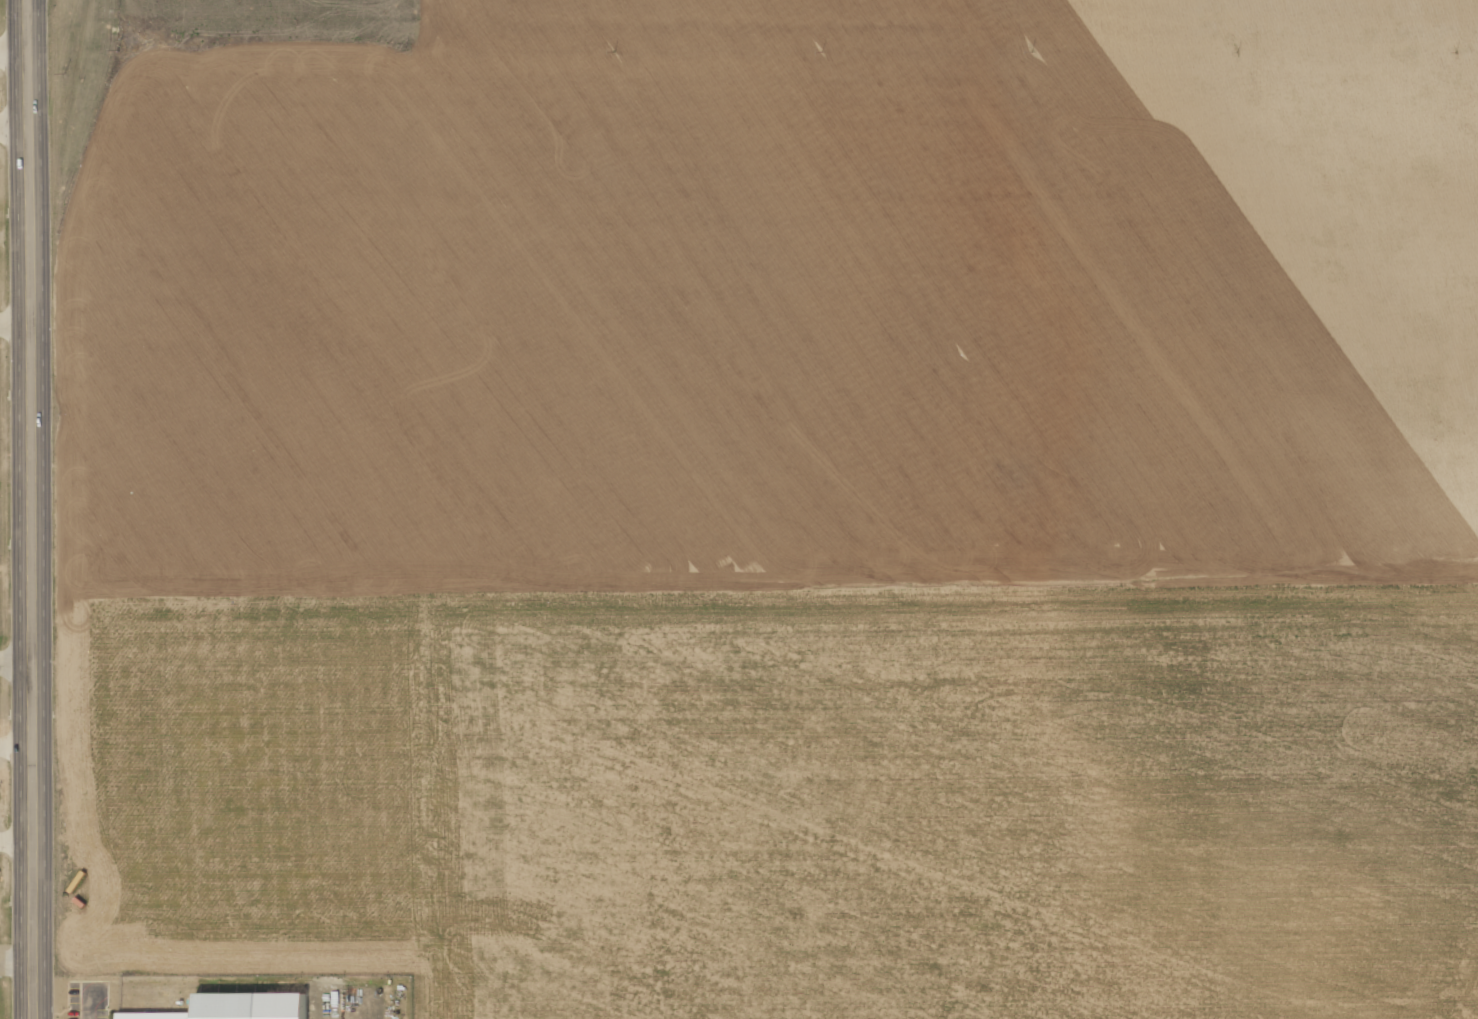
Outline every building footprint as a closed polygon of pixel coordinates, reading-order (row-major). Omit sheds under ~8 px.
[(118,1018),(306,1018),(306,993),(197,993),(197,1012),(118,1012),(118,1018)]
